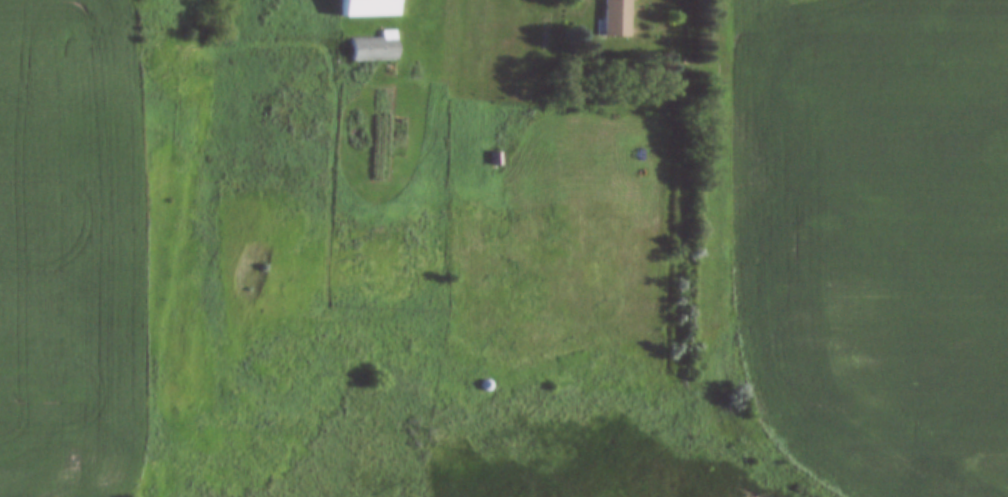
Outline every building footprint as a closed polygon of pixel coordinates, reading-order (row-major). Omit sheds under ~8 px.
[(396,17),(396,0),(340,0),(340,17),(396,17)] [(603,38),(631,38),(631,0),(603,0),(603,38)] [(348,38),(349,63),(351,63),(351,80),(359,80),(359,60),(395,60),(395,30),(379,30),(379,38),(348,38)]
